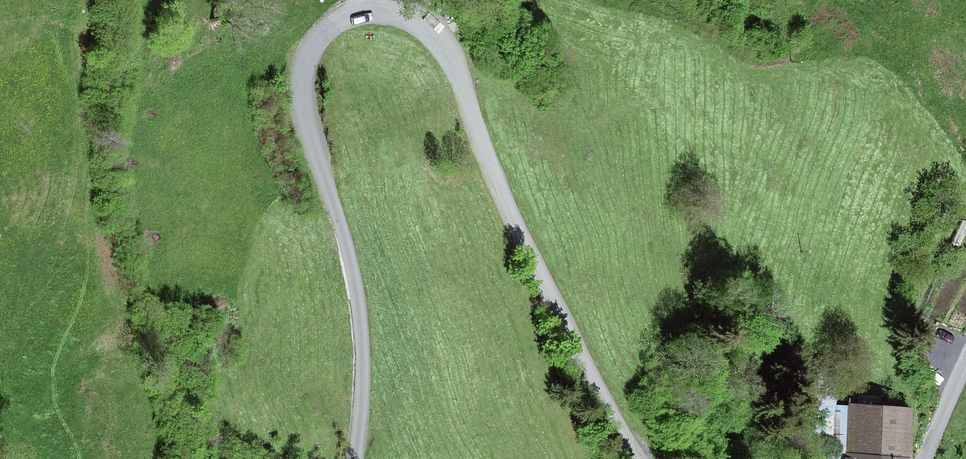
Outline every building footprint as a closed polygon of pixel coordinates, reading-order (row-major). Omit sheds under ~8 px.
[(853,410),(850,458),(901,458),(904,413),(853,410)]
